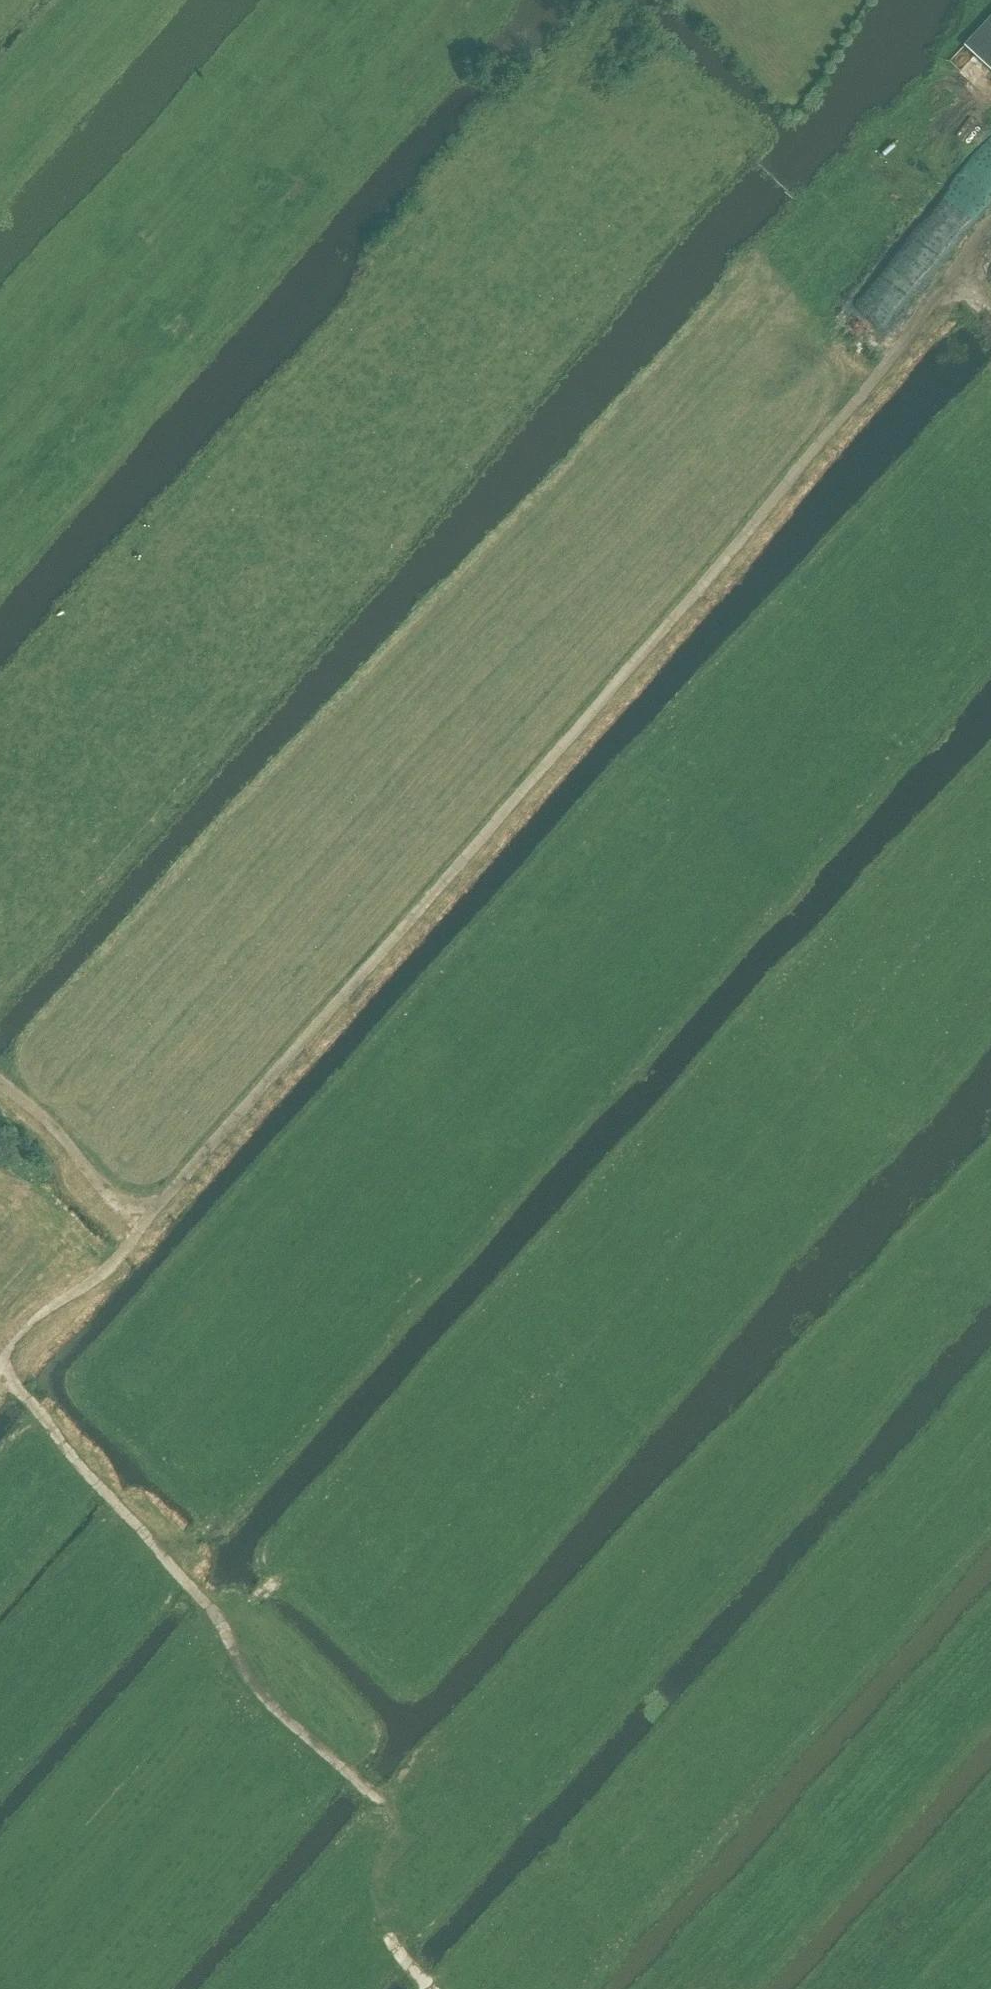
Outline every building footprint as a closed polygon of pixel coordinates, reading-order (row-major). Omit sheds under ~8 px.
[(966,44),(990,68),(990,17),(966,44)]
